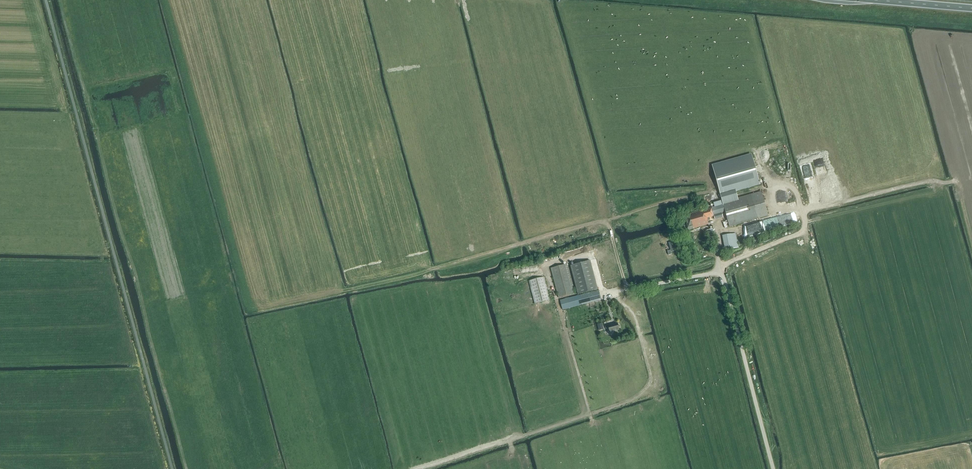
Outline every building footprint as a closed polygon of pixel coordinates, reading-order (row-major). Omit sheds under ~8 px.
[(689,210),(684,211),(685,215),(684,215),(688,229),(708,224),(707,220),(710,219),(709,217),(712,216),(713,216),(715,220),(723,217),(721,213),(725,212),(729,226),(768,215),(761,191),(737,198),(735,190),(759,184),(753,159),(751,155),(712,166),(717,182),(723,202),(722,202),(723,204),(722,205),(721,200),(713,203),(714,207),(711,208),(711,207),(706,209),(705,205),(689,210)] [(796,203),(786,204),(787,212),(797,211),(796,203)] [(773,230),(781,228),(779,220),(771,222),(773,230)] [(725,250),(737,248),(739,247),(735,233),(726,234),(722,235),(725,250)] [(570,265),(577,295),(597,290),(590,260),(570,265)] [(551,268),(558,297),(574,293),(566,264),(551,268)] [(544,277),(529,281),(535,304),(550,300),(544,277)] [(560,299),(562,309),(577,305),(586,303),(601,299),(598,290),(585,293),(560,299)] [(617,323),(605,326),(605,329),(608,328),(609,330),(608,331),(612,333),(613,331),(619,329),(617,323)]
